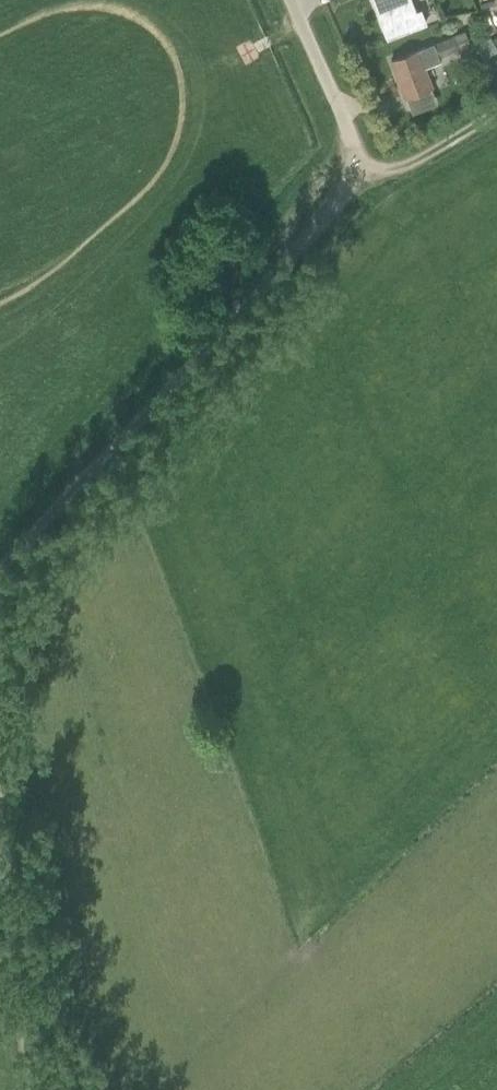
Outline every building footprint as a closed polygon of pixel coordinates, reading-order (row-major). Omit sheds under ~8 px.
[(387,38),(425,23),(420,10),(415,12),(410,0),(372,0),(387,38)] [(442,61),(440,56),(471,45),(465,31),(435,43),(412,52),(391,60),(405,95),(431,85),(424,68),(442,61)] [(476,45),(483,59),(496,51),(496,48),(490,37),(476,45)]
